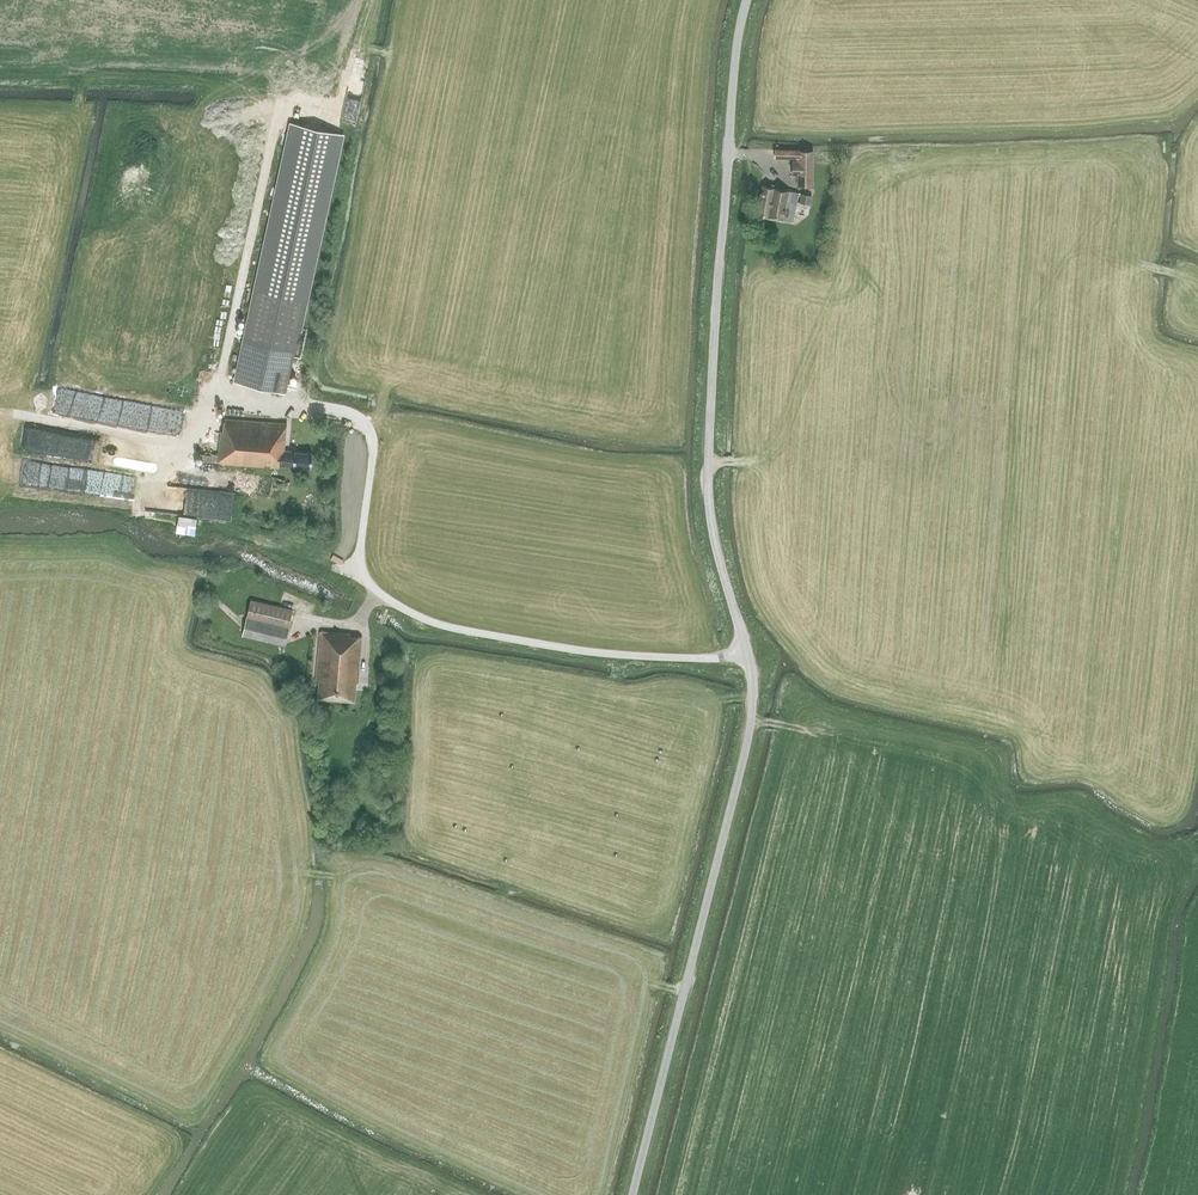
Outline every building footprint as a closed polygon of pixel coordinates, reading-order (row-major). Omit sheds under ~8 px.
[(292,124),(241,361),(236,382),(286,392),(341,134),(292,124)] [(813,150),(775,150),(775,158),(797,159),(797,161),(792,161),(792,174),(798,174),(798,186),(812,186),(813,150)] [(793,222),(799,192),(763,185),(757,215),(793,222)] [(812,195),(802,193),(800,202),(810,204),(812,195)] [(58,400),(57,413),(66,413),(67,400),(58,400)] [(286,423),(242,420),(223,419),(222,431),(220,431),(218,463),(280,468),(280,465),(311,467),(312,452),(284,450),(286,423)] [(28,462),(25,483),(129,498),(133,476),(58,465),(55,483),(46,481),(48,465),(28,462)] [(204,515),(234,517),(236,490),(206,488),(204,515)] [(178,523),(196,525),(197,518),(179,515),(178,523)] [(251,600),(242,635),(284,645),(292,609),(251,600)] [(318,698),(355,701),(356,683),(358,683),(362,637),(350,636),(351,634),(320,631),(315,682),(319,683),(318,698)]
